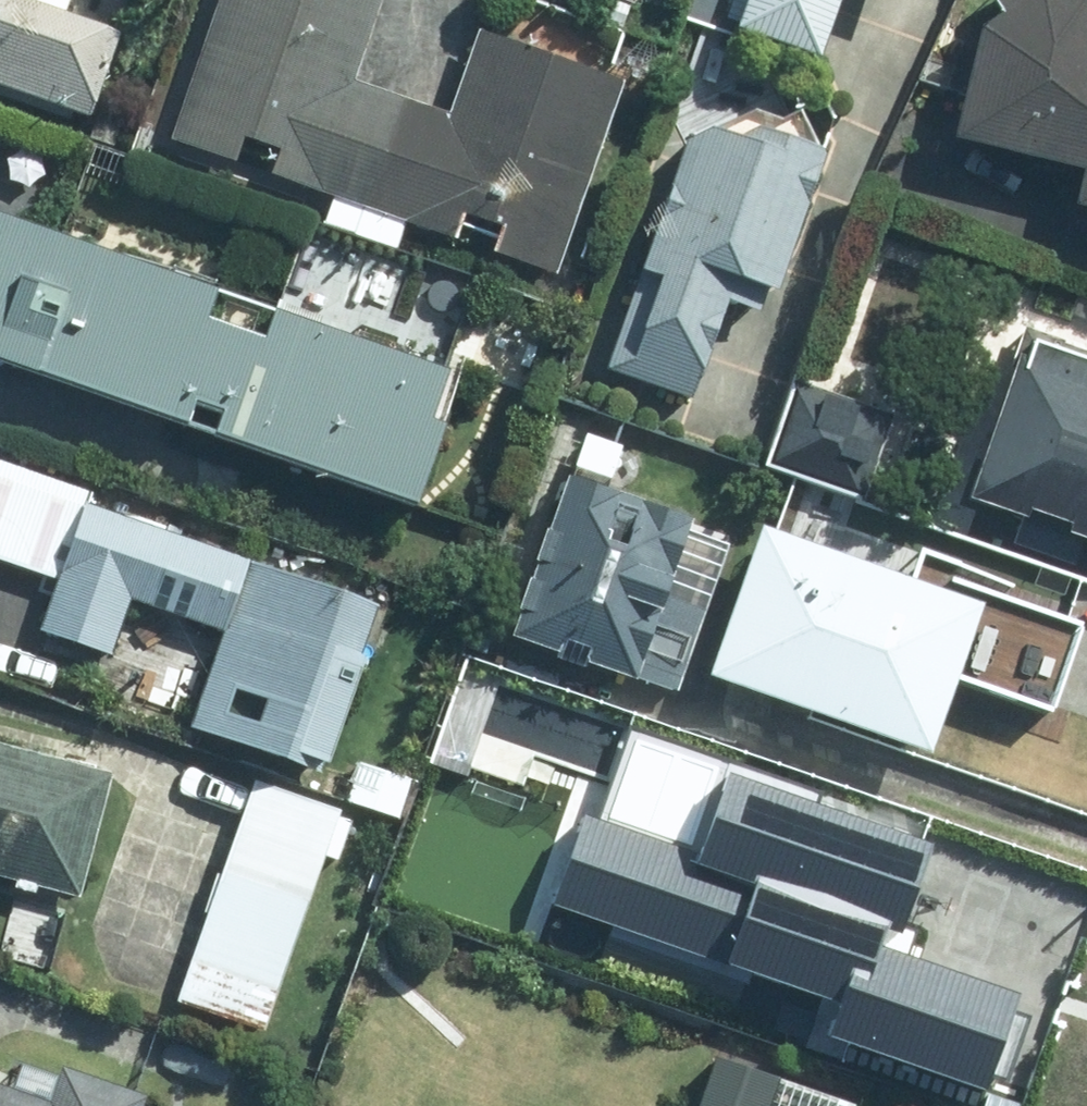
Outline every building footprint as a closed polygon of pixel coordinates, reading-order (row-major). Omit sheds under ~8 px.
[(129,33),(72,13),(76,0),(0,0),(0,96),(96,129),(129,33)] [(403,99),(355,82),(384,1),(383,0),(222,0),(171,141),(239,165),(247,143),(277,153),(269,176),(364,210),(403,99)] [(635,10),(638,0),(607,0),(635,10)] [(705,15),(814,52),(832,0),(710,0),(705,15)] [(1003,19),(981,32),(953,143),(1083,174),(1075,209),(1086,212),(1086,0),(992,0),(1003,19)] [(560,281),(629,78),(473,25),(442,114),(403,99),(364,210),(455,241),(464,216),(501,229),(491,258),(560,281)] [(779,294),(825,158),(801,112),(741,143),(718,136),(683,146),(607,372),(690,400),(724,300),(757,311),(765,289),(779,294)] [(450,376),(275,316),(265,345),(208,325),(217,296),(0,220),(0,372),(419,519),(451,429),(434,423),(450,376)] [(1025,332),(967,503),(1020,521),(1012,544),(1086,569),(1086,353),(1025,332)] [(865,505),(895,417),(793,383),(763,471),(865,505)] [(511,642),(637,686),(694,523),(609,493),(625,447),(585,433),(511,642)] [(227,639),(254,563),(88,504),(43,631),(113,656),(131,605),(227,639)] [(932,760),(985,611),(762,532),(709,681),(932,760)] [(321,774),(379,607),(254,563),(227,639),(194,730),(321,774)] [(115,775),(0,745),(0,879),(82,901),(115,775)] [(586,805),(555,894),(837,992),(824,1029),(980,1083),(1014,987),(887,943),(926,833),(722,762),(694,842),(586,805)] [(269,1033),(344,812),(254,781),(178,1002),(269,1033)] [(779,1080),(716,1059),(700,1105),(770,1105),(779,1080)] [(147,1096),(59,1068),(49,1100),(0,1084),(0,1105),(144,1105),(147,1096)]
